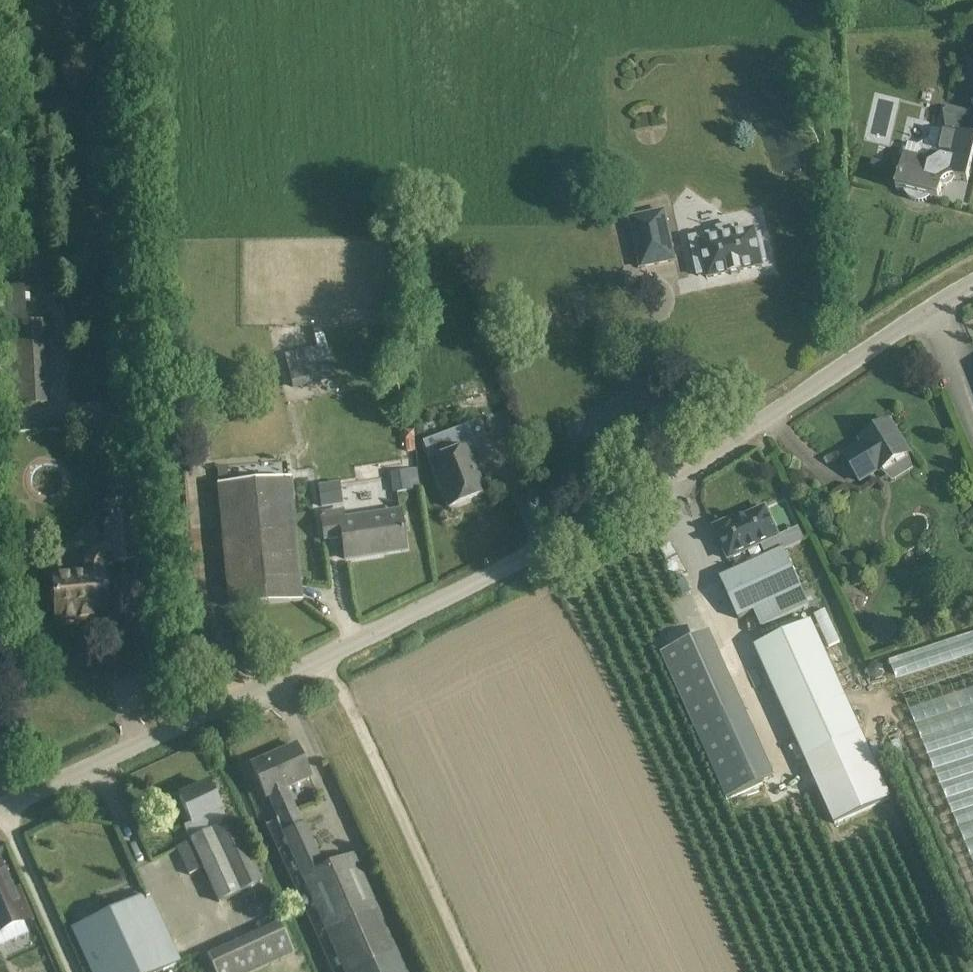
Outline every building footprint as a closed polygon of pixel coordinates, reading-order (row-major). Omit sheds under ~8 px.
[(897,187),(902,189),(904,194),(907,197),(911,201),(917,202),(923,201),(928,200),(931,196),(937,198),(941,184),(942,182),(947,178),(952,177),(955,177),(966,180),(972,152),(972,140),(970,115),(954,110),(952,109),(952,110),(948,109),(942,113),(943,118),(943,120),(945,133),(941,132),(936,151),(923,160),(902,154),(893,186),(897,187)] [(665,210),(628,218),(639,270),(677,262),(665,210)] [(736,233),(734,224),(716,228),(716,231),(689,237),(697,275),(707,272),(708,276),(761,264),(760,259),(765,258),(760,233),(754,235),(753,229),(736,233)] [(0,289),(0,355),(2,386),(12,385),(13,407),(48,405),(42,322),(26,323),(23,287),(0,289)] [(321,347),(285,356),(293,390),(330,381),(321,347)] [(19,433),(18,422),(1,423),(2,434),(19,433)] [(861,445),(844,456),(860,481),(880,468),(907,452),(909,451),(891,422),(859,441),(861,445)] [(448,509),(486,494),(467,447),(430,462),(448,509)] [(418,469),(398,468),(397,488),(417,489),(418,469)] [(292,479),(217,486),(228,608),(303,602),(292,479)] [(343,505),(339,483),(318,487),(321,509),(343,505)] [(779,535),(766,507),(734,521),(733,518),(715,527),(729,558),(779,535)] [(344,521),(342,512),(321,515),(325,540),(343,537),(346,559),(405,550),(400,513),(344,521)] [(105,615),(102,573),(103,570),(106,569),(142,566),(140,521),(102,523),(103,544),(100,544),(94,547),(89,551),(85,556),(83,562),(81,568),(81,574),(54,576),(58,619),(105,615)] [(760,628),(809,605),(784,547),(719,577),(738,620),(753,613),(760,628)] [(682,594),(691,590),(686,578),(677,582),(682,594)] [(825,609),(813,613),(834,664),(845,659),(825,609)] [(882,616),(872,629),(890,643),(900,630),(882,616)] [(811,621),(754,647),(805,758),(861,733),(811,621)] [(659,647),(718,798),(766,780),(708,628),(659,647)] [(896,671),(924,771),(938,750),(920,737),(972,722),(972,649),(896,671)] [(267,797),(284,834),(282,835),(343,971),(406,971),(399,955),(354,855),(325,868),(305,823),(303,824),(286,788),(310,778),(295,745),(251,765),(266,798),(267,797)] [(972,883),(972,775),(955,780),(940,769),(942,761),(938,763),(972,884),(972,883)] [(233,820),(226,823),(208,784),(204,786),(203,784),(196,788),(197,789),(180,797),(193,824),(184,828),(219,903),(263,883),(233,820)] [(24,922),(0,868),(0,932),(24,922)] [(73,929),(92,971),(162,971),(180,963),(148,895),(73,929)] [(207,956),(215,971),(255,971),(294,954),(280,922),(207,956)]
